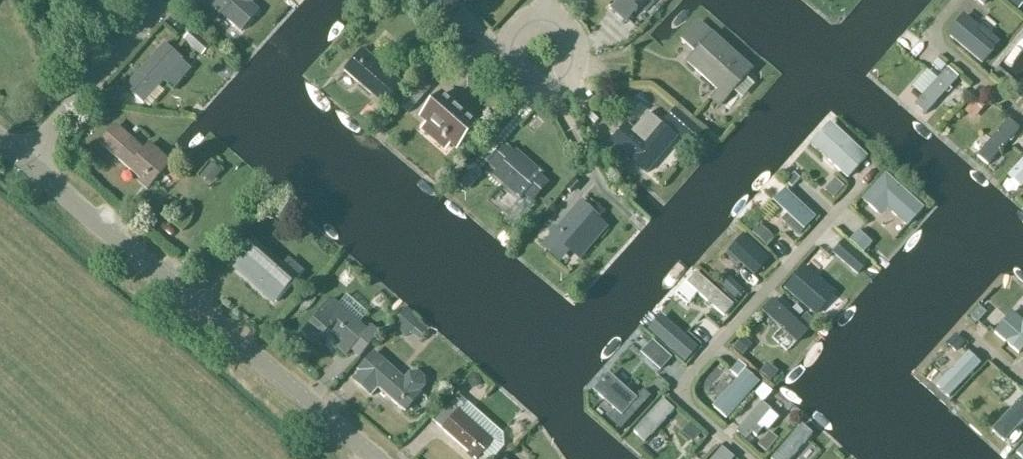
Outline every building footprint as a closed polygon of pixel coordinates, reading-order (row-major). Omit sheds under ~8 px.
[(241,33),(260,11),(252,4),(255,0),(215,0),(210,6),(232,26),(233,26),(241,33)] [(447,16),(461,0),(423,0),(417,7),(438,26),(447,16)] [(618,2),(611,10),(626,24),(637,11),(633,7),(640,0),(615,0),(618,2)] [(991,0),(974,0),(984,8),(991,0)] [(1005,2),(1018,13),(1022,7),(1022,0),(1006,0),(1005,2)] [(980,28),(964,14),(947,34),(982,64),(1001,43),(982,26),(980,28)] [(752,70),(699,23),(682,43),(695,55),(687,63),(719,92),(712,100),(719,106),(752,70)] [(211,47),(192,30),(182,41),(202,58),(211,47)] [(164,45),(125,88),(143,104),(182,61),(164,45)] [(364,51),(361,54),(345,72),(378,101),(386,108),(405,86),(364,51)] [(947,68),(937,60),(931,67),(940,75),(947,68)] [(959,79),(948,68),(937,80),(926,70),(911,87),(922,97),(914,106),(925,116),(945,93),(948,95),(952,91),(950,88),(959,79)] [(430,91),(419,81),(398,105),(410,115),(430,91)] [(1022,97),(1022,84),(1022,83),(1013,93),(1021,100),(1022,97)] [(442,95),(421,119),(457,149),(477,126),(442,95)] [(989,106),(978,97),(964,113),(974,122),(989,106)] [(621,119),(605,137),(647,173),(677,137),(645,110),(631,127),(621,119)] [(1020,129),(1008,119),(976,156),(987,166),(1020,129)] [(867,156),(830,123),(810,145),(847,178),(867,156)] [(144,152),(131,140),(116,127),(101,145),(116,158),(149,187),(170,164),(149,145),(144,152)] [(517,199),(521,193),(532,202),(547,184),(540,178),(542,175),(515,151),(513,154),(506,149),(491,167),(497,172),(493,178),(517,199)] [(1007,178),(1021,190),(1022,187),(1022,159),(1007,178)] [(924,209),(887,174),(862,200),(881,217),(888,209),(907,227),(924,209)] [(800,180),(794,175),(786,184),(792,189),(800,180)] [(844,190),(835,182),(824,194),(834,202),(844,190)] [(816,217),(785,189),(773,203),(786,215),(781,221),(798,237),(816,217)] [(580,203),(551,236),(540,248),(558,264),(569,252),(581,263),(610,229),(598,218),(604,212),(593,203),(587,210),(580,203)] [(773,240),(760,227),(752,235),(765,248),(773,240)] [(872,246),(858,234),(850,243),(864,256),(872,246)] [(744,235),(728,252),(754,276),(770,259),(744,235)] [(857,278),(869,265),(843,242),(832,256),(857,278)] [(255,244),(235,267),(276,303),(296,280),(255,244)] [(834,294),(804,267),(786,288),(816,315),(834,294)] [(733,306),(697,274),(687,284),(723,316),(733,306)] [(735,302),(743,293),(729,281),(721,289),(735,302)] [(808,333),(773,300),(762,312),(797,344),(808,333)] [(346,356),(351,350),(360,358),(381,334),(371,325),(366,331),(332,301),(303,334),(316,346),(330,331),(342,342),(337,348),(346,356)] [(978,326),(987,316),(980,309),(970,319),(978,326)] [(422,323),(407,310),(393,326),(407,339),(410,335),(419,343),(429,332),(421,324),(422,323)] [(1012,312),(994,334),(1020,355),(1022,351),(1022,321),(1012,312)] [(698,347),(661,316),(648,330),(685,362),(698,347)] [(815,324),(806,316),(800,322),(809,331),(815,324)] [(956,355),(966,345),(956,335),(946,345),(956,355)] [(753,348),(743,339),(734,350),(744,358),(753,348)] [(980,364),(968,352),(935,388),(947,399),(980,364)] [(378,389),(405,412),(421,394),(420,393),(425,387),(424,379),(418,373),(410,374),(405,380),(374,353),(358,372),(360,373),(353,380),(371,396),(378,389)] [(779,376),(768,366),(760,375),(771,385),(779,376)] [(759,383),(745,371),(713,407),(727,419),(759,383)] [(636,398),(609,375),(593,392),(615,411),(608,419),(620,430),(651,396),(644,390),(636,398)] [(772,396),(763,387),(755,396),(764,404),(772,396)] [(1022,397),(991,432),(1004,444),(1022,423),(1022,398),(1022,397)] [(674,411),(663,400),(634,432),(645,442),(674,411)] [(771,411),(761,403),(736,432),(746,440),(771,411)] [(482,454),(488,458),(492,458),(503,447),(503,434),(468,404),(459,413),(450,405),(434,423),(475,458),(477,458),(482,454)] [(801,425),(771,458),(789,458),(811,434),(801,425)] [(701,437),(689,427),(681,436),(693,446),(701,437)] [(778,444),(769,435),(757,448),(767,457),(778,444)] [(722,448),(713,458),(734,458),(722,448)]
